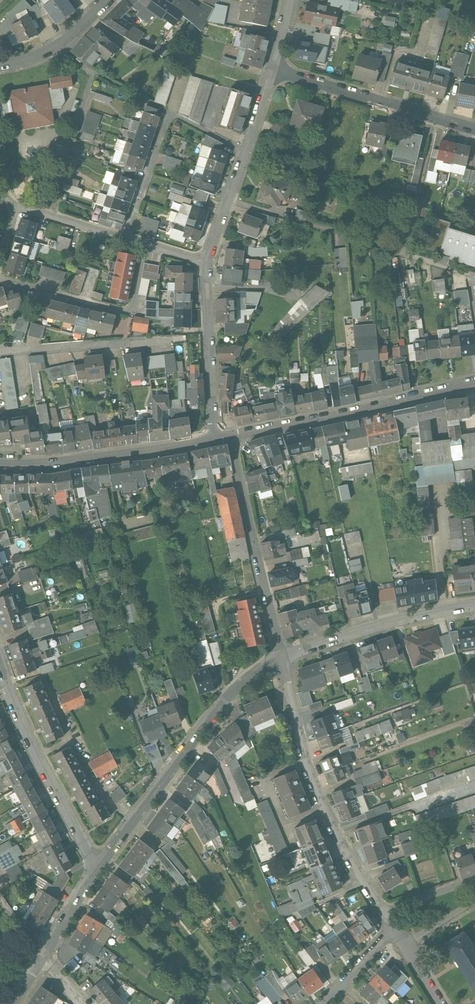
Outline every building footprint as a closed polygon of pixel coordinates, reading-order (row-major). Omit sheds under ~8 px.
[(20,44),(12,26),(20,22),(16,15),(26,10),(31,8),(24,0),(23,0),(6,16),(9,19),(0,27),(0,32),(3,40),(8,38),(12,47),(20,44)] [(57,24),(74,12),(74,11),(66,0),(40,0),(42,3),(49,14),(57,24)] [(74,11),(79,7),(74,0),(66,0),(74,11)] [(127,13),(133,7),(125,0),(119,6),(127,13)] [(133,7),(133,6),(138,1),(144,6),(157,16),(162,19),(163,17),(174,26),(181,16),(182,16),(170,7),(165,4),(167,1),(166,0),(125,0),(133,7)] [(170,7),(182,16),(181,16),(189,21),(201,32),(207,22),(214,8),(203,3),(199,9),(187,0),(175,0),(170,7)] [(203,3),(214,8),(216,5),(219,0),(205,0),(203,3)] [(241,22),(266,27),(272,0),(245,0),(241,22)] [(326,8),(340,11),(356,14),(358,4),(339,0),(328,0),(326,8)] [(138,1),(133,6),(140,11),(144,6),(138,1)] [(42,3),(37,5),(42,17),(49,14),(42,3)] [(307,4),(304,21),(312,23),(336,28),(340,11),(326,8),(307,4)] [(31,8),(26,10),(16,15),(20,22),(30,18),(32,22),(42,17),(37,5),(31,8)] [(228,7),(216,5),(214,8),(207,22),(224,25),(228,7)] [(127,13),(119,6),(101,22),(128,40),(131,41),(138,45),(144,35),(120,19),(127,13)] [(157,16),(144,6),(140,11),(137,15),(150,25),(157,16)] [(385,16),(384,25),(396,26),(397,17),(385,16)] [(32,22),(30,18),(20,22),(12,26),(20,44),(38,36),(32,22)] [(447,21),(436,19),(426,52),(437,55),(447,21)] [(330,36),(340,38),(342,29),(336,28),(312,23),(311,27),(321,29),(320,34),(330,36)] [(85,37),(72,53),(90,68),(100,56),(106,61),(117,48),(94,29),(86,38),(85,37)] [(314,33),(312,45),(318,46),(328,48),(330,36),(320,34),(314,33)] [(253,37),(244,34),(244,35),(240,48),(247,50),(264,55),(268,40),(253,37)] [(123,51),(132,59),(143,48),(138,45),(131,41),(123,51)] [(312,45),(299,43),(296,59),(315,63),(318,46),(312,45)] [(161,44),(155,53),(162,58),(168,49),(161,44)] [(318,46),(315,63),(324,65),(328,48),(318,46)] [(242,65),(259,70),(264,55),(247,50),(242,65)] [(456,52),(449,75),(456,77),(462,54),(456,52)] [(462,54),(456,77),(463,79),(469,56),(462,54)] [(376,80),(382,60),(381,60),(380,60),(380,61),(359,56),(352,79),(375,85),(376,80)] [(223,57),(221,64),(233,68),(236,62),(223,57)] [(382,60),(376,80),(384,83),(390,61),(381,58),(381,60),(382,60)] [(432,72),(396,62),(390,85),(426,95),(431,75),(432,72)] [(176,72),(165,69),(154,103),(165,108),(176,72)] [(71,75),(50,79),(51,87),(48,88),(49,91),(62,89),(73,87),(71,75)] [(443,100),(449,80),(431,75),(426,95),(443,100)] [(212,83),(190,77),(179,114),(200,125),(212,83)] [(460,85),(456,105),(474,109),(474,104),(474,87),(460,85)] [(55,125),(52,110),(49,91),(48,88),(48,87),(8,94),(15,132),(55,125)] [(65,102),(62,89),(49,91),(52,110),(61,108),(65,102)] [(252,96),(230,89),(218,128),(240,135),(252,96)] [(113,99),(96,94),(94,100),(111,105),(113,99)] [(316,133),(323,109),(298,102),(291,126),(316,133)] [(145,107),(140,124),(156,129),(160,119),(155,117),(158,111),(145,107)] [(101,117),(89,113),(80,140),(92,144),(101,117)] [(134,122),(130,132),(153,140),(156,129),(140,124),(134,122)] [(275,124),(271,137),(284,141),(289,123),(275,124)] [(380,126),(371,124),(367,142),(374,144),(373,146),(381,147),(382,148),(383,143),(387,126),(380,124),(380,126)] [(320,129),(315,154),(323,156),(328,131),(320,129)] [(422,136),(397,131),(391,161),(415,166),(417,158),(422,136)] [(130,132),(127,143),(149,150),(153,140),(130,132)] [(202,146),(212,149),(220,152),(222,144),(205,136),(202,146)] [(456,145),(440,141),(436,160),(452,164),(456,145)] [(127,143),(123,153),(145,161),(149,150),(127,143)] [(389,144),(383,143),(382,148),(381,147),(379,157),(386,158),(389,144)] [(465,167),(469,148),(456,145),(452,164),(465,167)] [(212,149),(208,160),(224,165),(228,155),(220,152),(212,149)] [(142,172),(145,161),(123,153),(119,164),(125,166),(136,170),(142,172)] [(182,162),(166,156),(162,167),(178,173),(182,162)] [(417,158),(415,166),(410,187),(417,188),(424,160),(417,158)] [(208,160),(205,169),(221,175),(224,165),(208,160)] [(12,170),(19,174),(24,165),(17,161),(12,170)] [(436,162),(430,161),(425,181),(431,182),(436,162)] [(136,170),(125,166),(123,171),(134,175),(136,170)] [(205,169),(201,180),(218,185),(221,175),(205,169)] [(471,171),(464,169),(461,183),(467,185),(468,182),(471,171)] [(134,175),(123,171),(121,177),(132,181),(134,175)] [(112,186),(118,188),(134,193),(138,183),(132,181),(121,177),(116,175),(112,186)] [(214,195),(218,185),(201,180),(193,177),(189,187),(197,189),(193,201),(205,205),(208,193),(214,195)] [(78,182),(67,178),(65,184),(76,188),(78,182)] [(257,201),(278,207),(282,194),(288,196),(291,186),(264,179),(257,201)] [(76,188),(65,184),(62,192),(74,195),(76,188)] [(130,204),(134,193),(118,188),(114,198),(130,204)] [(192,200),(176,195),(174,201),(189,206),(192,200)] [(127,215),(130,204),(114,198),(108,196),(104,207),(110,209),(127,215)] [(192,207),(189,217),(205,223),(208,212),(192,207)] [(422,207),(420,217),(429,219),(431,210),(422,207)] [(123,225),(127,215),(110,209),(109,214),(102,211),(97,223),(110,227),(112,221),(123,225)] [(297,210),(295,218),(308,221),(310,214),(297,210)] [(174,223),(185,227),(201,232),(205,223),(189,217),(177,213),(174,223)] [(256,213),(255,219),(262,222),(262,223),(266,224),(268,217),(256,213)] [(255,219),(244,215),(238,232),(257,238),(262,223),(262,222),(255,219)] [(21,219),(16,237),(32,241),(37,224),(21,219)] [(160,223),(147,219),(145,226),(157,230),(160,223)] [(473,239),(447,230),(449,224),(435,219),(425,248),(440,253),(440,252),(450,255),(449,258),(474,266),(474,233),(473,239)] [(157,230),(145,226),(142,233),(155,238),(157,230)] [(198,243),(201,232),(185,227),(183,233),(172,229),(169,239),(183,244),(185,238),(198,243)] [(45,233),(41,244),(48,246),(51,235),(45,233)] [(71,240),(59,236),(57,243),(69,246),(71,240)] [(16,237),(11,254),(27,258),(32,241),(16,237)] [(69,246),(57,243),(55,249),(67,253),(69,246)] [(243,252),(244,252),(244,253),(250,257),(264,256),(264,248),(254,249),(245,246),(243,252)] [(346,249),(333,250),(335,269),(340,268),(340,273),(348,272),(346,249)] [(243,252),(226,250),(224,266),(244,269),(259,271),(261,271),(262,262),(242,260),(244,253),(244,252),(243,252)] [(136,256),(119,253),(109,298),(127,302),(136,256)] [(22,275),(27,258),(11,254),(6,271),(22,275)] [(43,263),(36,261),(33,272),(39,273),(38,276),(62,283),(65,273),(42,266),(43,263)] [(242,285),(244,269),(224,266),(222,283),(242,285)] [(150,296),(156,270),(146,267),(140,294),(150,296)] [(175,278),(174,292),(191,292),(192,274),(181,274),(181,267),(166,267),(165,278),(175,278)] [(87,273),(77,270),(69,291),(79,295),(87,273)] [(415,284),(413,273),(413,270),(405,271),(407,285),(415,284)] [(415,284),(416,287),(422,286),(420,272),(413,273),(415,284)] [(401,273),(393,273),(393,288),(401,288),(401,273)] [(446,296),(444,281),(432,282),(433,297),(446,296)] [(329,293),(316,285),(297,303),(262,342),(273,347),(329,293)] [(8,304),(9,308),(23,305),(20,295),(14,296),(13,292),(5,294),(3,288),(0,289),(0,307),(8,304)] [(470,305),(467,291),(453,293),(455,307),(470,305)] [(103,295),(93,292),(91,297),(101,301),(103,295)] [(191,310),(191,292),(174,292),(174,310),(191,310)] [(217,300),(217,312),(235,311),(256,311),(261,294),(245,292),(232,293),(233,299),(217,300)] [(63,322),(67,305),(50,301),(49,306),(50,306),(47,318),(63,322)] [(34,314),(41,316),(44,304),(37,302),(34,314)] [(158,319),(158,309),(158,303),(146,302),(146,319),(146,320),(158,320),(158,319)] [(50,306),(49,306),(44,304),(41,316),(40,316),(47,318),(50,306)] [(75,325),(80,309),(67,305),(63,322),(75,325)] [(86,328),(91,311),(80,309),(75,325),(74,332),(85,335),(86,328)] [(191,310),(174,310),(166,310),(166,319),(174,319),(174,328),(191,328),(191,310)] [(103,315),(102,314),(91,311),(86,328),(99,331),(103,315)] [(236,323),(235,311),(217,312),(217,324),(229,323),(235,323),(236,323)] [(103,315),(99,331),(111,334),(116,316),(103,313),(102,314),(103,315)] [(458,324),(468,324),(467,313),(457,313),(458,324)] [(16,330),(26,333),(30,315),(19,319),(16,330)] [(144,331),(146,320),(146,319),(134,317),(132,329),(144,331)] [(45,327),(31,323),(28,337),(42,340),(45,327)] [(235,323),(229,323),(229,335),(246,335),(250,324),(235,324),(235,323)] [(474,335),(458,337),(458,338),(460,356),(474,354),(474,338),(474,335)] [(371,382),(381,380),(379,364),(378,361),(376,339),(376,338),(355,340),(355,349),(357,349),(357,350),(358,360),(359,366),(361,365),(361,363),(369,362),(371,382)] [(439,340),(439,342),(441,358),(460,356),(458,338),(439,340)] [(378,361),(379,364),(381,364),(381,361),(388,360),(385,339),(376,339),(378,361)] [(419,342),(413,343),(415,361),(426,360),(424,344),(424,342),(419,342)] [(439,342),(424,344),(426,360),(441,358),(439,342)] [(229,354),(218,355),(218,364),(221,364),(221,362),(238,361),(242,347),(229,348),(229,354)] [(359,367),(359,366),(358,360),(357,350),(350,351),(352,368),(359,367)] [(141,360),(141,355),(123,357),(128,381),(144,379),(143,372),(141,360)] [(147,359),(148,370),(165,368),(166,373),(177,373),(175,355),(147,358),(147,359)] [(39,414),(41,430),(42,437),(61,435),(61,431),(60,426),(50,428),(47,404),(43,405),(38,371),(46,370),(43,356),(28,357),(29,363),(30,363),(37,412),(38,414),(39,414)] [(103,362),(103,357),(93,358),(93,357),(85,358),(86,362),(88,376),(96,375),(96,378),(106,377),(105,373),(103,362)] [(396,358),(396,366),(405,364),(405,361),(404,357),(401,358),(396,358)] [(0,360),(0,368),(6,410),(19,408),(11,359),(0,360)] [(103,362),(105,373),(117,372),(115,360),(103,362)] [(88,376),(86,362),(74,364),(76,375),(78,380),(88,379),(88,376)] [(49,381),(76,375),(74,364),(74,363),(46,370),(49,381)] [(400,380),(402,392),(409,390),(405,364),(396,366),(399,380),(400,380)] [(198,390),(199,398),(204,398),(203,380),(199,380),(198,365),(190,366),(191,390),(198,390)] [(290,375),(290,384),(300,384),(299,374),(290,375)] [(320,393),(311,394),(314,411),(328,408),(321,376),(321,374),(318,375),(314,375),(316,385),(318,385),(320,393)] [(329,375),(329,384),(338,383),(337,374),(329,375)] [(233,376),(221,375),(220,387),(222,387),(220,400),(230,401),(231,393),(233,376)] [(361,402),(384,397),(382,384),(381,380),(371,382),(372,387),(359,390),(361,402)] [(399,380),(382,384),(384,397),(402,392),(400,380),(399,380)] [(338,383),(329,384),(334,408),(340,407),(339,389),(338,383)] [(242,385),(243,390),(248,403),(253,401),(247,384),(242,385)] [(282,384),(275,385),(275,392),(275,395),(279,418),(296,415),(293,398),(291,392),(285,392),(284,386),(283,385),(282,384)] [(352,386),(339,389),(340,407),(349,405),(361,402),(359,390),(354,391),(352,386)] [(188,399),(191,399),(199,398),(198,390),(191,390),(187,390),(188,399)] [(231,393),(230,401),(241,398),(244,407),(249,406),(248,403),(243,390),(231,393)] [(256,400),(261,399),(260,393),(260,392),(255,393),(255,391),(253,392),(256,400)] [(311,394),(293,398),(296,415),(314,411),(311,394)] [(279,418),(275,395),(266,398),(269,405),(262,407),(267,421),(279,418)] [(204,405),(204,398),(199,398),(191,399),(191,406),(204,405)] [(470,418),(467,398),(444,401),(446,415),(450,440),(461,438),(458,419),(470,418)] [(169,429),(171,439),(190,436),(185,399),(180,399),(182,408),(169,410),(169,429)] [(253,401),(248,403),(249,406),(254,423),(267,421),(262,407),(256,408),(253,401)] [(444,401),(416,407),(417,422),(427,419),(446,415),(444,401)] [(254,423),(249,406),(244,407),(233,410),(237,426),(254,423)] [(417,422),(416,407),(393,412),(392,413),(396,430),(418,425),(417,422)] [(149,429),(150,442),(150,443),(171,439),(169,429),(169,410),(162,410),(162,428),(149,429)] [(396,430),(392,413),(363,419),(368,447),(398,441),(396,430)] [(26,456),(45,454),(42,437),(41,430),(30,432),(27,417),(8,421),(11,444),(12,446),(24,444),(26,456)] [(136,421),(136,425),(137,444),(150,442),(149,429),(149,419),(136,421)] [(368,447),(363,419),(343,424),(347,443),(348,449),(358,447),(358,449),(360,448),(359,447),(366,445),(367,448),(368,447)] [(417,422),(418,425),(425,481),(454,477),(453,473),(450,440),(431,442),(427,419),(417,422)] [(11,444),(8,421),(0,422),(0,446),(11,444)] [(343,424),(322,428),(326,446),(326,447),(347,443),(343,424)] [(125,445),(137,444),(136,425),(122,428),(125,445)] [(88,426),(75,429),(79,451),(84,450),(85,450),(92,449),(93,450),(93,449),(90,433),(88,426)] [(93,449),(125,445),(122,428),(90,433),(93,449)] [(313,448),(326,446),(322,428),(309,430),(313,448)] [(65,453),(79,451),(75,429),(61,431),(61,435),(65,453)] [(313,450),(313,448),(309,430),(282,436),(289,456),(313,450)] [(45,455),(65,453),(61,435),(42,437),(45,454),(45,455)] [(471,470),(474,469),(474,436),(461,438),(450,440),(453,473),(471,470)] [(251,450),(255,448),(265,445),(269,457),(279,454),(274,437),(262,439),(249,443),(251,450)] [(265,445),(255,448),(263,469),(265,468),(267,476),(274,474),(271,466),(269,457),(265,445)] [(227,446),(207,449),(211,467),(211,469),(219,467),(231,464),(227,446)] [(207,449),(191,452),(195,469),(211,467),(207,449)] [(173,457),(178,480),(192,477),(187,454),(173,457)] [(282,463),(279,454),(269,457),(271,466),(282,463)] [(178,480),(173,457),(160,459),(163,477),(165,483),(178,480)] [(163,477),(160,459),(159,459),(142,462),(145,480),(163,477)] [(145,480),(142,462),(121,466),(121,465),(107,466),(110,480),(112,491),(147,486),(145,480)] [(371,463),(353,466),(356,478),(374,475),(372,467),(371,463)] [(380,465),(372,467),(374,475),(374,476),(382,474),(380,465)] [(92,485),(84,486),(84,487),(86,497),(94,494),(94,489),(103,488),(103,485),(100,486),(100,482),(110,480),(107,466),(90,468),(92,485)] [(351,466),(341,468),(343,480),(353,479),(351,466)] [(208,477),(211,494),(217,493),(214,482),(211,469),(211,467),(195,469),(198,479),(208,477)] [(219,467),(211,469),(214,482),(221,480),(219,467)] [(92,485),(90,468),(81,469),(84,486),(92,485)] [(269,488),(271,488),(269,481),(267,476),(265,468),(263,469),(245,475),(248,484),(250,494),(269,488)] [(84,486),(81,469),(70,470),(71,472),(73,489),(78,488),(84,487),(84,486)] [(454,477),(454,482),(456,494),(474,492),(471,470),(453,473),(454,477)] [(73,489),(71,472),(51,475),(55,499),(55,500),(67,498),(68,496),(68,494),(74,493),(73,489)] [(0,476),(1,494),(9,494),(10,504),(15,520),(23,518),(21,512),(18,503),(15,493),(15,475),(0,476)] [(15,475),(15,493),(18,503),(23,502),(20,493),(29,493),(29,475),(15,475)] [(29,475),(29,493),(45,493),(45,475),(29,475)] [(51,475),(45,475),(45,493),(47,501),(55,499),(51,475)] [(454,477),(425,481),(416,483),(419,512),(429,511),(428,486),(454,482),(454,477)] [(346,485),(338,487),(342,502),(350,499),(346,485)] [(94,494),(86,497),(89,511),(88,511),(91,522),(99,520),(102,533),(112,532),(109,517),(112,517),(106,488),(103,488),(94,489),(94,494)] [(234,489),(217,493),(231,561),(249,558),(234,489)] [(39,497),(31,499),(38,521),(43,519),(44,521),(46,520),(39,497)] [(55,499),(47,501),(50,520),(58,518),(55,500),(55,499)] [(23,502),(18,503),(21,512),(30,509),(27,500),(23,502)] [(429,511),(419,512),(422,534),(434,533),(431,511),(429,511)] [(464,551),(459,518),(449,519),(451,539),(450,539),(452,553),(464,551)] [(465,549),(474,548),(474,540),(472,519),(461,520),(465,549)] [(156,525),(121,534),(124,546),(159,537),(156,525)] [(9,539),(6,530),(0,532),(0,542),(9,539)] [(27,530),(14,534),(15,537),(18,536),(19,539),(29,536),(27,530)] [(359,531),(344,534),(347,546),(361,543),(359,531)] [(316,532),(285,538),(287,547),(318,541),(316,532)] [(0,542),(0,549),(11,546),(9,539),(0,542)] [(286,553),(282,539),(261,543),(266,560),(282,557),(282,555),(286,553)] [(308,547),(301,549),(303,559),(311,557),(308,547)] [(290,552),(291,561),(303,559),(301,549),(290,552)] [(292,561),(293,568),(296,568),(309,565),(307,558),(292,561)] [(359,559),(348,561),(351,572),(362,570),(359,559)] [(14,564),(9,565),(11,572),(25,567),(23,561),(14,564)] [(452,569),(455,594),(474,591),(474,566),(452,569)] [(31,568),(19,572),(23,583),(35,579),(31,568)] [(272,587),(299,581),(296,568),(293,568),(269,574),(272,587)] [(8,585),(9,589),(18,586),(16,580),(8,585)] [(437,600),(435,580),(422,583),(421,580),(406,582),(406,586),(394,588),(396,600),(397,607),(437,600)] [(360,615),(355,593),(353,584),(343,586),(346,598),(350,618),(360,615)] [(290,589),(292,598),(307,595),(305,585),(290,589)] [(346,598),(343,586),(337,588),(339,600),(346,598)] [(396,600),(394,588),(378,591),(380,603),(396,600)] [(372,612),(367,591),(355,593),(360,615),(372,612)] [(18,611),(12,594),(0,598),(0,617),(18,611)] [(254,598),(238,602),(247,647),(264,643),(254,598)] [(207,602),(198,604),(206,637),(216,634),(207,602)] [(318,609),(314,610),(315,616),(317,626),(319,633),(328,630),(326,624),(324,624),(321,610),(318,611),(318,609)] [(281,626),(315,616),(314,610),(297,614),(296,610),(278,614),(281,626)] [(0,617),(5,634),(24,628),(23,626),(27,625),(26,624),(33,622),(30,614),(20,617),(18,611),(0,617)] [(315,616),(281,626),(284,637),(301,633),(301,630),(317,626),(315,616)] [(26,624),(27,625),(29,633),(51,625),(48,617),(33,622),(26,624)] [(51,625),(29,633),(32,641),(54,634),(51,625)] [(458,630),(458,631),(460,643),(460,648),(474,646),(474,627),(458,630)] [(59,638),(61,645),(91,635),(90,632),(85,634),(84,630),(59,638)] [(435,630),(405,640),(414,666),(427,661),(425,655),(427,652),(441,647),(435,630)] [(460,643),(458,631),(449,633),(453,644),(460,643)] [(394,645),(391,637),(375,643),(381,663),(397,658),(397,655),(394,645)] [(9,646),(14,661),(41,652),(49,649),(55,647),(54,641),(47,644),(47,641),(38,644),(40,649),(30,652),(26,640),(9,646)] [(207,643),(192,647),(192,653),(198,672),(214,666),(208,646),(207,643)] [(357,648),(364,671),(382,666),(381,663),(375,643),(357,648)] [(397,655),(397,658),(399,662),(405,659),(400,643),(394,645),(397,655)] [(214,666),(215,668),(223,666),(217,644),(208,646),(214,666)] [(41,652),(42,656),(43,660),(52,657),(49,649),(41,652)] [(42,656),(41,652),(14,661),(19,676),(36,670),(33,659),(42,656)] [(348,660),(346,653),(333,657),(333,658),(339,677),(352,672),(348,660)] [(339,677),(333,658),(320,662),(320,663),(326,682),(340,678),(339,677)] [(348,660),(352,672),(358,671),(354,658),(348,660)] [(41,673),(54,669),(52,663),(39,667),(41,673)] [(326,682),(320,663),(299,670),(302,679),(299,680),(302,691),(308,689),(326,683),(326,682)] [(214,666),(208,668),(213,685),(219,683),(215,668),(214,666)] [(213,685),(208,668),(193,673),(199,694),(214,689),(213,685)] [(367,676),(361,678),(366,692),(372,690),(367,676)] [(171,680),(163,682),(170,702),(178,699),(171,680)] [(24,689),(36,716),(52,709),(40,682),(24,689)] [(80,689),(58,698),(64,712),(86,703),(80,689)] [(312,703),(308,689),(302,691),(297,692),(301,706),(312,703)] [(274,718),(265,697),(244,706),(247,714),(249,718),(250,718),(253,726),(254,726),(274,718)] [(320,701),(308,705),(310,711),(322,707),(320,701)] [(181,723),(173,703),(156,709),(159,717),(164,730),(181,723)] [(64,736),(52,709),(36,716),(47,743),(64,736)] [(393,713),(397,723),(411,718),(407,709),(393,713)] [(241,717),(244,723),(249,737),(258,733),(254,726),(253,726),(250,718),(249,718),(247,714),(241,717)] [(338,731),(332,714),(311,722),(317,739),(338,731)] [(164,730),(159,717),(141,724),(145,734),(147,733),(151,741),(166,735),(164,730)] [(244,723),(241,717),(235,723),(239,727),(244,723)] [(354,737),(357,743),(392,730),(389,721),(378,725),(377,725),(353,734),(354,737)] [(0,722),(0,741),(6,738),(8,737),(0,722)] [(244,723),(239,727),(244,741),(249,737),(244,723)] [(235,724),(221,736),(232,749),(235,753),(245,744),(244,741),(239,727),(235,724)] [(321,750),(342,742),(338,731),(317,739),(321,750)] [(219,761),(232,749),(221,736),(207,748),(219,761)] [(346,747),(357,743),(354,737),(344,741),(346,747)] [(14,753),(6,738),(0,741),(0,760),(14,753)] [(156,743),(144,748),(150,763),(162,758),(156,743)] [(346,747),(338,750),(340,756),(359,749),(357,743),(346,747)] [(53,755),(68,783),(84,775),(69,747),(53,755)] [(232,749),(223,758),(228,767),(232,765),(233,768),(239,765),(232,749)] [(97,777),(118,766),(111,752),(89,764),(97,777)] [(0,760),(0,779),(7,775),(22,767),(14,753),(0,760)] [(319,762),(323,774),(341,767),(336,755),(319,762)] [(199,761),(188,775),(202,786),(213,772),(199,761)] [(228,767),(226,767),(228,772),(231,771),(241,794),(243,793),(247,802),(254,799),(239,765),(233,768),(232,765),(228,767)] [(22,767),(7,775),(15,790),(29,782),(22,767)] [(215,779),(221,777),(216,767),(213,772),(215,779)] [(345,779),(341,767),(323,774),(327,785),(345,779)] [(409,789),(414,801),(474,779),(474,767),(409,789)] [(294,771),(273,779),(289,817),(310,809),(294,771)] [(354,781),(356,786),(359,784),(360,787),(380,780),(378,772),(365,777),(354,781)] [(353,781),(354,781),(365,777),(364,773),(360,775),(359,773),(352,776),(353,781)] [(68,783),(83,811),(99,803),(84,775),(68,783)] [(191,800),(202,786),(188,775),(177,790),(191,800)] [(221,777),(215,779),(222,795),(228,793),(221,777)] [(29,782),(15,790),(23,804),(37,796),(29,782)] [(331,794),(335,805),(353,799),(362,796),(360,790),(361,790),(360,787),(359,784),(356,786),(349,788),(349,787),(331,794)] [(198,791),(208,802),(212,799),(208,791),(202,786),(198,791)] [(120,788),(110,795),(116,803),(126,796),(120,788)] [(415,816),(418,827),(474,808),(474,795),(415,816)] [(37,796),(23,804),(30,819),(45,811),(37,796)] [(359,815),(353,799),(335,805),(341,822),(359,815)] [(170,800),(159,815),(173,825),(184,811),(170,800)] [(102,801),(99,803),(83,811),(86,816),(88,815),(94,825),(110,817),(102,801)] [(277,858),(289,853),(279,828),(267,801),(256,805),(268,833),(277,858)] [(194,802),(186,813),(193,821),(197,828),(207,818),(203,811),(194,802)] [(363,814),(366,820),(388,811),(386,804),(372,810),(363,814)] [(45,811),(30,819),(38,834),(53,826),(45,811)] [(162,840),(173,825),(159,815),(148,829),(162,840)] [(19,818),(6,825),(9,831),(13,828),(22,824),(19,818)] [(218,836),(207,818),(201,824),(216,850),(221,846),(218,836)] [(294,829),(302,848),(322,840),(314,821),(294,829)] [(362,847),(380,841),(386,839),(380,822),(356,830),(362,847)] [(25,829),(22,824),(13,828),(16,833),(25,829)] [(210,840),(201,824),(197,828),(204,843),(205,843),(210,840)] [(53,826),(38,834),(46,848),(58,842),(61,841),(53,826)] [(166,845),(169,850),(176,841),(166,835),(162,840),(168,844),(166,845)] [(331,862),(322,840),(302,848),(289,853),(293,865),(306,860),(310,870),(331,862)] [(9,841),(0,846),(0,854),(12,848),(9,841)] [(139,841),(129,855),(143,865),(148,858),(153,851),(139,841)] [(380,841),(362,847),(368,864),(386,858),(380,841)] [(401,845),(406,858),(417,854),(413,841),(401,845)] [(58,842),(46,848),(43,850),(56,875),(57,876),(65,871),(72,867),(58,842)] [(166,845),(160,850),(172,865),(178,860),(169,850),(166,845)] [(12,848),(0,854),(0,870),(1,872),(6,870),(17,864),(20,862),(12,848)] [(34,848),(26,852),(29,858),(37,853),(34,848)] [(160,850),(154,855),(166,870),(172,865),(160,850)] [(451,853),(453,861),(462,858),(460,850),(451,853)] [(141,868),(143,865),(129,855),(120,867),(134,877),(136,874),(141,868)] [(453,861),(460,879),(474,874),(474,866),(471,855),(462,858),(453,861)] [(148,858),(143,865),(147,868),(152,861),(148,858)] [(178,860),(172,865),(181,875),(186,871),(178,860)] [(385,865),(389,871),(393,869),(399,865),(397,861),(385,865)] [(341,887),(331,862),(310,870),(312,875),(288,885),(292,893),(288,894),(292,903),(293,905),(311,898),(311,899),(341,887)] [(24,876),(17,864),(6,870),(12,882),(24,876)] [(184,879),(172,865),(167,870),(178,884),(184,879)] [(141,868),(136,874),(140,877),(144,871),(141,868)] [(389,871),(377,879),(385,891),(401,881),(393,869),(389,871)] [(69,878),(65,871),(57,876),(56,875),(55,876),(57,879),(52,885),(62,891),(69,878)] [(223,882),(218,874),(211,879),(216,886),(223,882)] [(113,875),(104,888),(118,899),(128,885),(113,875)] [(58,897),(62,891),(52,885),(46,882),(43,888),(58,897)] [(148,887),(143,891),(150,901),(156,897),(148,887)] [(108,912),(118,899),(104,888),(93,902),(108,912)] [(44,892),(35,906),(49,915),(58,901),(44,892)] [(313,905),(311,899),(311,898),(293,905),(292,903),(277,909),(281,918),(296,912),(311,905),(313,905)] [(341,898),(336,902),(342,911),(347,907),(341,898)] [(336,902),(329,906),(336,915),(342,911),(336,902)] [(311,905),(296,912),(298,917),(313,911),(311,905)] [(41,929),(49,915),(35,906),(26,921),(29,922),(39,928),(41,929)] [(108,919),(112,914),(109,911),(108,912),(105,910),(101,915),(108,919)] [(358,923),(348,930),(357,943),(358,944),(368,936),(366,933),(375,927),(363,911),(354,917),(358,923)] [(112,914),(108,919),(114,925),(119,921),(112,914)] [(87,915),(78,930),(93,939),(102,924),(87,915)] [(108,919),(104,926),(118,938),(122,933),(114,925),(108,919)] [(32,940),(39,928),(29,922),(25,929),(32,940)] [(111,932),(102,924),(93,939),(103,946),(111,932)] [(84,954),(93,939),(78,930),(69,945),(84,954)] [(348,930),(338,937),(347,951),(357,943),(348,930)] [(469,982),(474,978),(474,951),(463,933),(452,940),(453,942),(446,946),(469,982)] [(338,937),(328,945),(337,958),(347,951),(338,937)] [(326,965),(337,958),(328,945),(325,940),(316,946),(319,950),(317,952),(321,957),(326,965)] [(319,950),(316,946),(315,947),(313,944),(305,950),(314,962),(321,957),(317,952),(319,950)] [(314,962),(305,950),(304,948),(297,953),(308,967),(314,962)] [(87,954),(83,960),(94,966),(98,960),(87,954)] [(111,957),(108,961),(118,969),(121,964),(111,957)] [(65,966),(71,975),(80,967),(74,959),(65,966)] [(90,966),(87,963),(81,968),(85,973),(88,970),(88,968),(90,966)] [(386,966),(377,975),(389,986),(397,977),(386,966)] [(323,985),(312,970),(298,980),(308,995),(323,985)] [(273,1003),(286,993),(284,990),(285,990),(278,980),(280,979),(274,971),(257,983),(263,992),(264,991),(273,1003)] [(395,992),(389,986),(377,975),(369,984),(381,995),(387,1001),(395,992)] [(100,1003),(101,1003),(114,993),(108,987),(113,983),(107,976),(89,991),(100,1003)] [(226,993),(235,985),(228,976),(218,984),(226,993)] [(406,977),(399,986),(404,990),(411,982),(406,977)] [(294,1003),(296,1003),(308,995),(298,980),(285,990),(284,990),(286,993),(294,1003)] [(370,1003),(372,1003),(381,995),(369,984),(360,994),(370,1003)] [(32,1000),(38,1003),(52,1003),(57,997),(42,987),(32,1000)] [(114,993),(101,1003),(123,1003),(114,993)]
